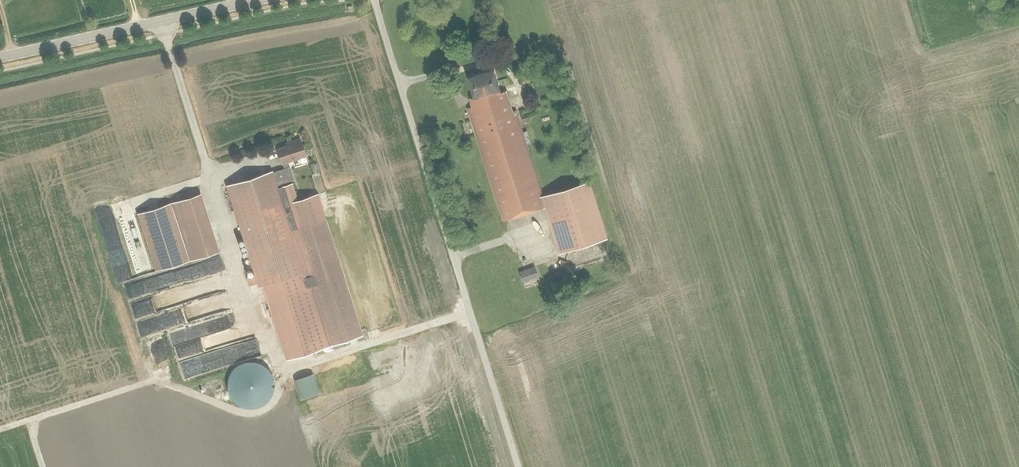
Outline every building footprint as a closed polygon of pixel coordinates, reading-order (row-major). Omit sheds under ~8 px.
[(527,131),(523,132),(517,110),(513,111),(507,91),(502,92),(495,69),(468,77),(474,97),(471,98),(473,107),(468,109),(502,221),(546,208),(527,144),(531,143),(527,131)] [(227,186),(283,361),(363,335),(326,219),(291,230),(277,188),(276,185),(294,180),(290,167),(290,168),(288,163),(306,157),(301,139),(291,142),(292,145),(277,149),(282,165),(283,165),(284,169),(273,173),(272,172),(227,186)] [(298,200),(293,183),(277,188),(291,230),(326,219),(318,194),(298,200)] [(561,256),(609,241),(591,184),(544,198),(561,256)] [(190,261),(219,252),(201,194),(171,203),(189,260),(190,261)] [(189,260),(171,203),(137,214),(155,271),(189,260)] [(533,269),(531,261),(515,265),(517,273),(533,269)] [(218,330),(227,329),(226,323),(222,324),(221,316),(211,317),(212,324),(217,323),(218,330)] [(227,383),(227,387),(227,390),(229,394),(230,397),(233,401),(236,404),(239,406),(243,408),(246,409),(250,409),(254,409),(258,408),(262,406),(265,404),(268,401),(271,398),(272,394),(274,390),(274,386),(274,382),(273,378),(271,374),(269,371),(266,368),(263,366),(260,364),(256,363),(252,362),(248,362),(244,363),(240,364),(237,366),(234,369),(231,372),(229,376),(228,379),(227,383)] [(294,379),(300,399),(320,393),(313,372),(294,379)]
